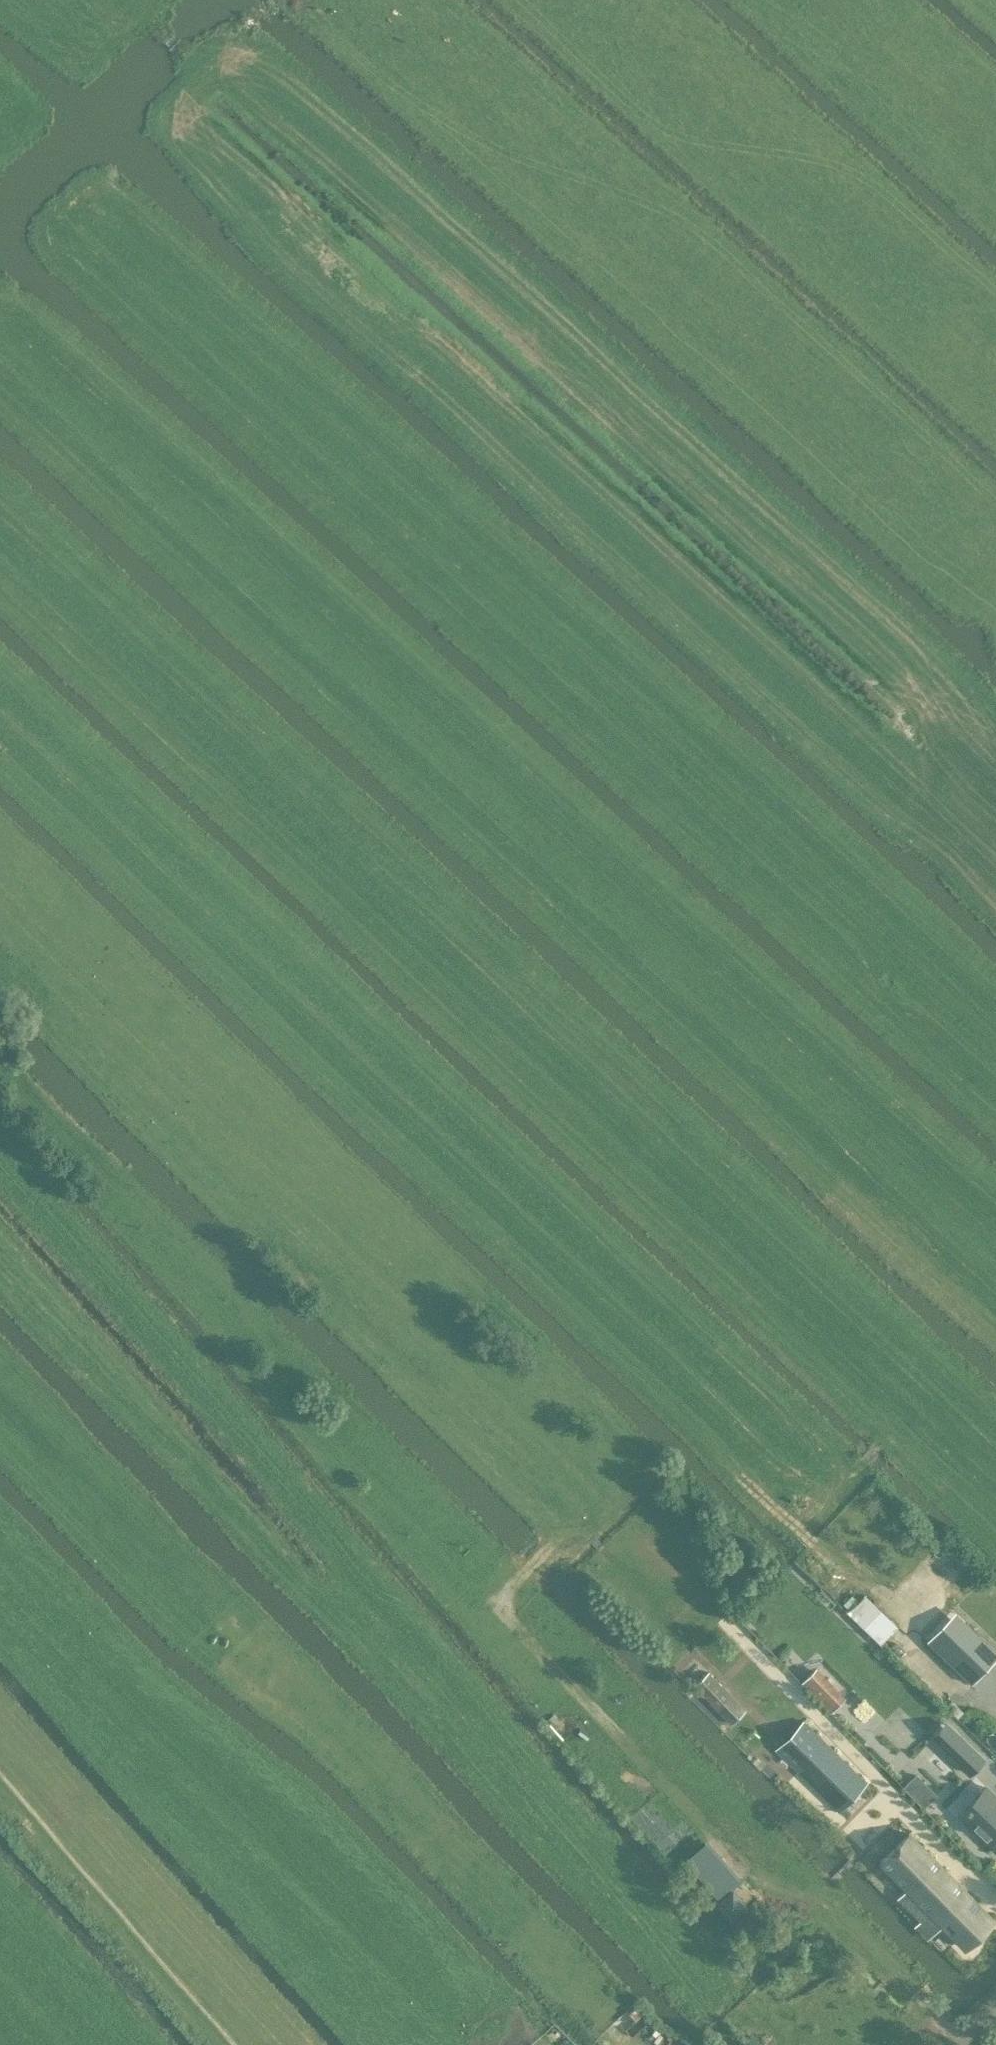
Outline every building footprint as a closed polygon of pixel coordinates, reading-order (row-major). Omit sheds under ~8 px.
[(694,1685),(731,1724),(746,1710),(708,1671),(694,1685)] [(814,1671),(802,1682),(831,1712),(843,1700),(814,1671)] [(841,1810),(866,1783),(802,1721),(778,1749),(841,1810)] [(986,1758),(957,1730),(940,1748),(969,1776),(986,1758)] [(995,1853),(995,1793),(986,1783),(964,1805),(970,1811),(962,1820),(995,1853)] [(909,1833),(881,1861),(916,1897),(930,1911),(928,1913),(914,1926),(927,1940),(929,1937),(943,1924),(964,1946),(993,1919),(909,1833)]
